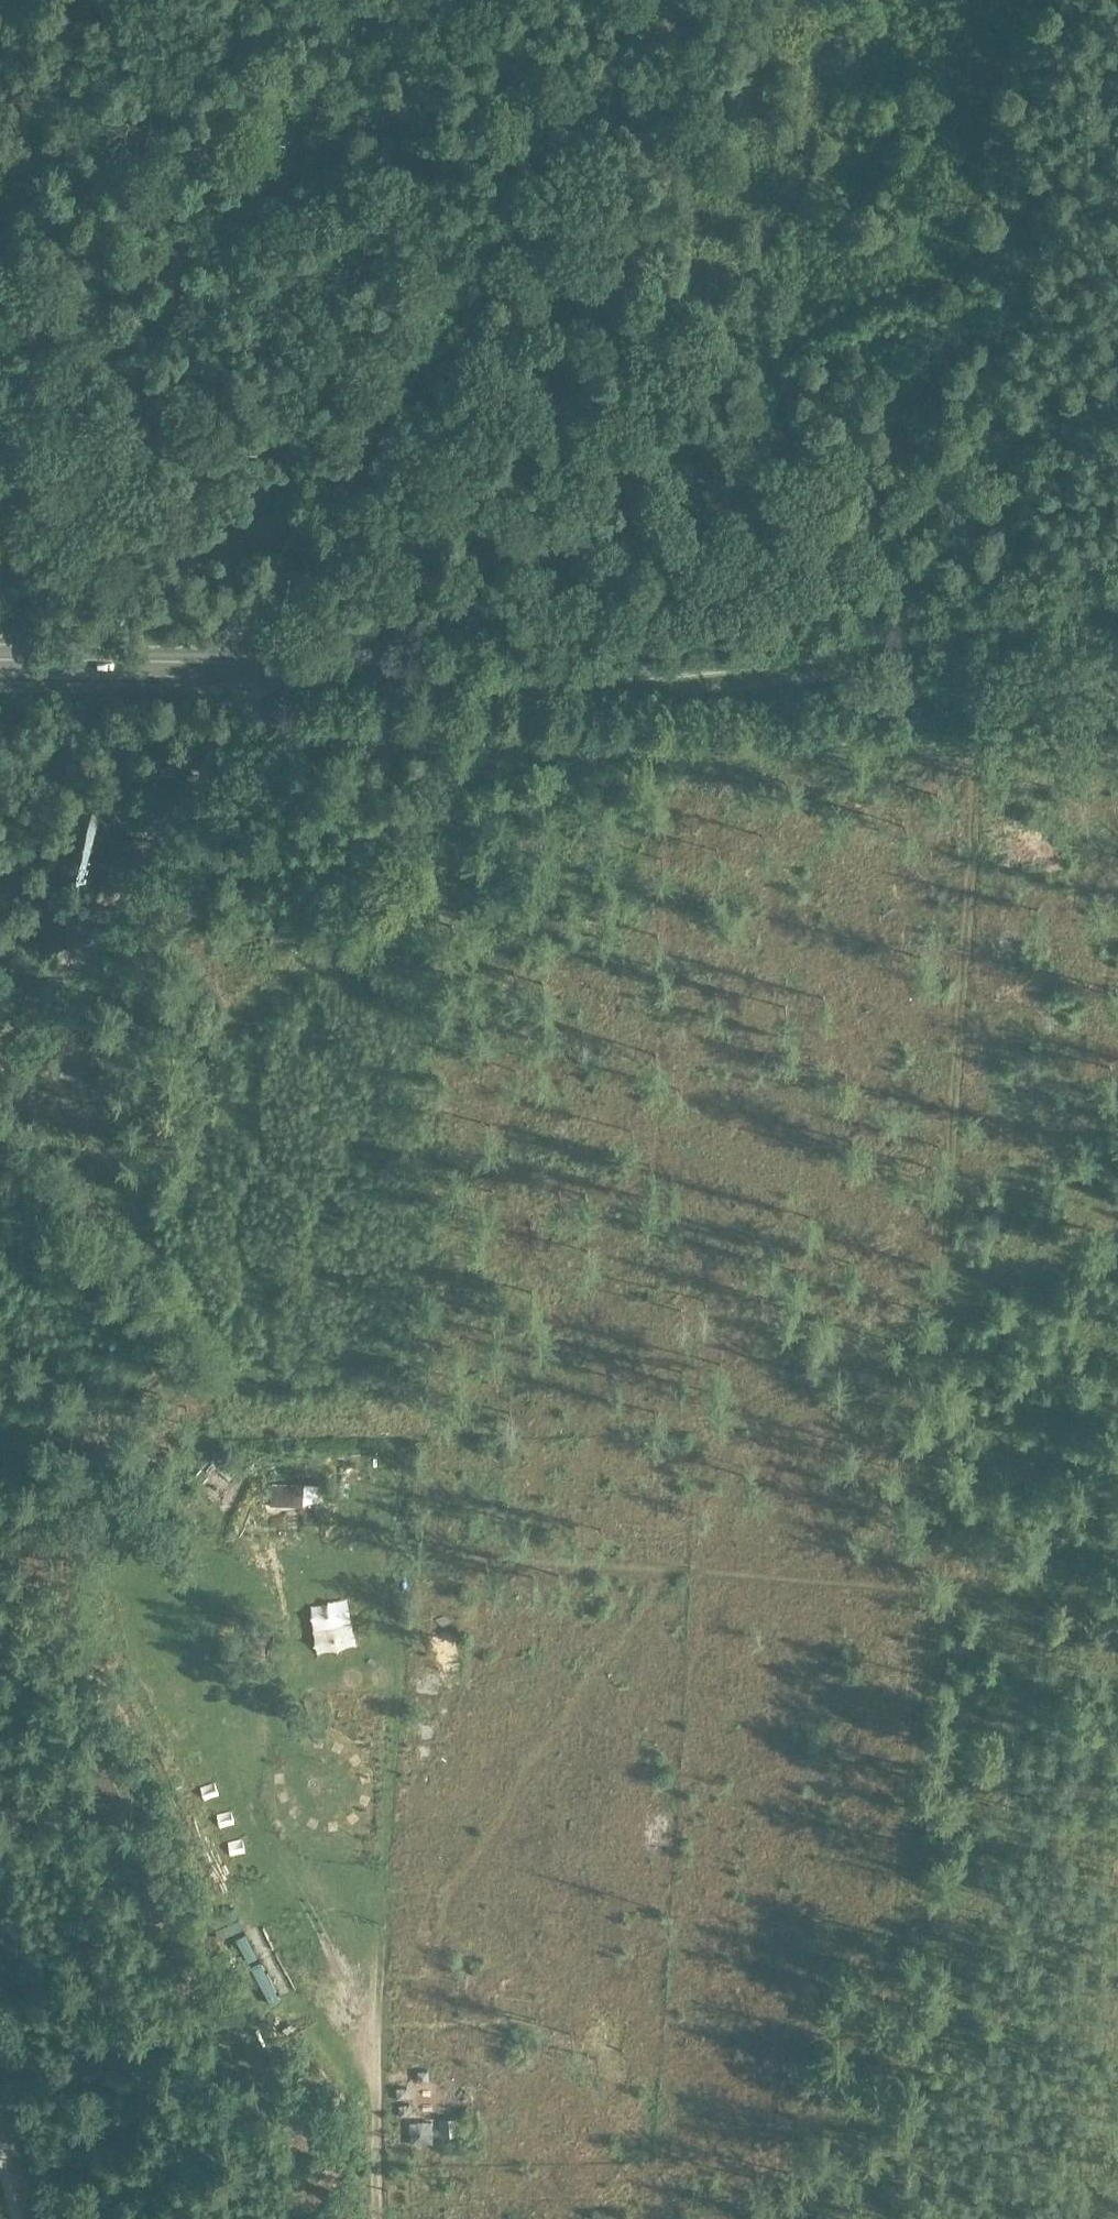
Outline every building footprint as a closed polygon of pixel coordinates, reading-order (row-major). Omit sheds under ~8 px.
[(120,814),(107,832),(118,840),(131,822),(120,814)] [(226,1520),(248,1496),(219,1471),(198,1494),(226,1520)] [(254,1910),(268,1904),(259,1885),(246,1891),(254,1910)]
